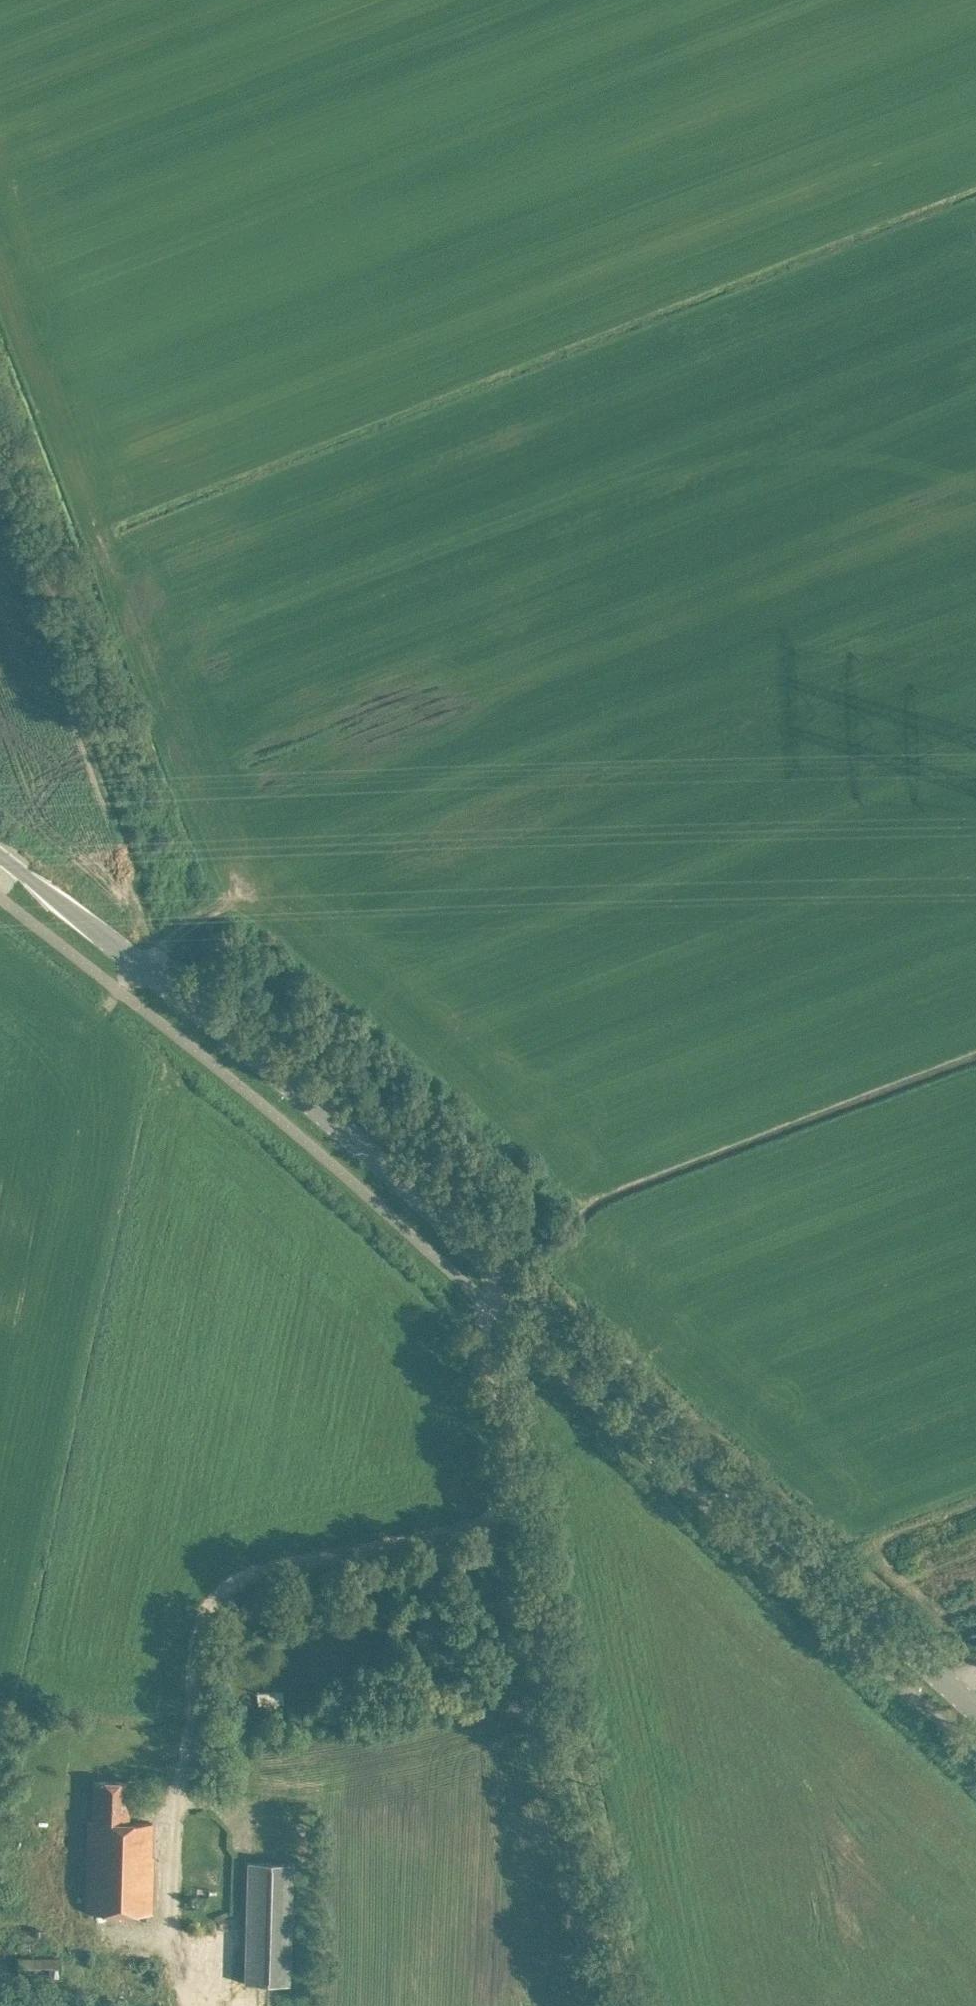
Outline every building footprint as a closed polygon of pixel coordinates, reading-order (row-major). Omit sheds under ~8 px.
[(280,1689),(256,1691),(257,1702),(281,1700),(280,1689)] [(153,1855),(154,1822),(128,1821),(129,1781),(94,1781),(93,1816),(88,1816),(88,1836),(85,1912),(152,1913),(152,1881),(153,1881),(153,1855)] [(244,1982),(286,1983),(290,1862),(247,1860),(244,1982)]
